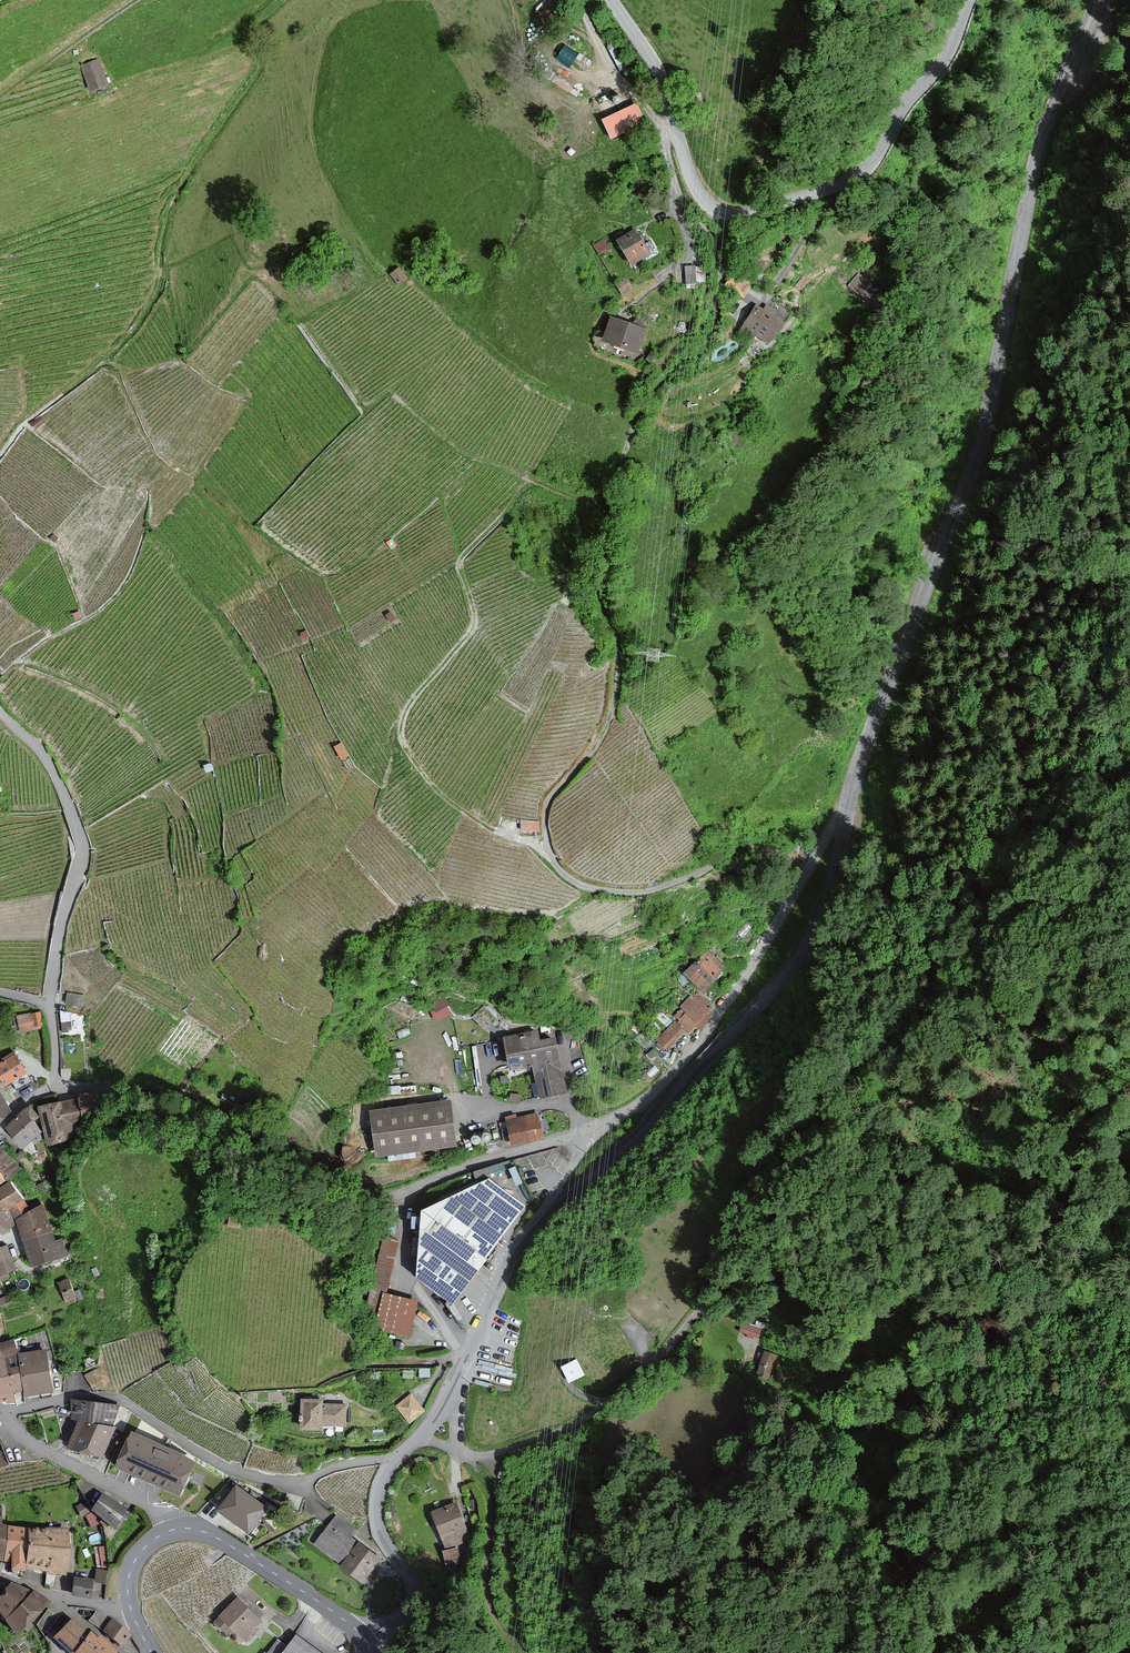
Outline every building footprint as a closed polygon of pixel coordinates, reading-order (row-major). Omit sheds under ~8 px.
[(104,59),(84,66),(93,93),(113,86),(104,59)] [(600,121),(609,139),(644,123),(634,104),(600,121)] [(634,230),(615,241),(630,266),(649,255),(634,230)] [(599,252),(611,244),(605,235),(593,243),(599,252)] [(694,282),(695,263),(685,263),(684,281),(694,282)] [(406,276),(399,269),(392,276),(399,283),(406,276)] [(859,274),(848,286),(870,304),(880,293),(859,274)] [(633,288),(625,277),(615,285),(622,295),(633,288)] [(755,305),(737,333),(750,341),(753,336),(768,345),(782,323),(772,317),(775,312),(765,306),(762,310),(755,305)] [(609,318),(601,342),(636,354),(644,329),(609,318)] [(126,326),(117,333),(121,339),(131,332),(126,326)] [(65,329),(53,334),(56,340),(67,336),(65,329)] [(394,613),(389,616),(393,622),(398,619),(394,613)] [(345,743),(336,749),(344,762),(353,757),(345,743)] [(215,764),(207,767),(210,775),(218,772),(215,764)] [(525,820),(524,831),(540,832),(540,821),(525,820)] [(723,968),(706,952),(684,976),(700,991),(723,968)] [(85,995),(69,993),(67,1003),(83,1006),(85,995)] [(428,1001),(435,1019),(453,1011),(445,993),(428,1001)] [(708,1002),(698,993),(692,999),(690,997),(680,1007),(682,1009),(675,1016),(677,1019),(656,1041),(665,1049),(683,1030),(687,1034),(694,1026),(699,1030),(710,1018),(705,1014),(708,1011),(704,1007),(708,1002)] [(485,1028),(497,1017),(484,1002),(472,1013),(485,1028)] [(19,1016),(21,1031),(44,1027),(41,1012),(19,1016)] [(564,1095),(553,1040),(541,1043),(538,1031),(504,1038),(511,1072),(532,1068),(536,1084),(530,1085),(533,1099),(540,1097),(541,1100),(564,1095)] [(9,1084),(29,1072),(18,1054),(0,1065),(0,1068),(9,1084)] [(13,1108),(0,1085),(0,1122),(13,1108)] [(81,1094),(82,1097),(87,1122),(107,1118),(101,1091),(81,1094)] [(83,1123),(87,1122),(82,1097),(64,1100),(72,1138),(86,1135),(83,1123)] [(50,1142),(72,1138),(64,1100),(42,1105),(50,1142)] [(368,1113),(374,1155),(456,1145),(450,1103),(368,1113)] [(28,1108),(9,1126),(17,1135),(37,1120),(42,1116),(34,1106),(28,1108)] [(542,1139),(537,1115),(505,1122),(511,1145),(542,1139)] [(45,1130),(37,1120),(17,1135),(25,1146),(36,1138),(39,1142),(45,1137),(42,1133),(45,1130)] [(14,1177),(23,1169),(0,1144),(0,1163),(14,1177)] [(11,1179),(14,1177),(0,1163),(0,1188),(11,1179)] [(20,1219),(34,1207),(13,1181),(11,1179),(0,1188),(0,1196),(20,1220),(20,1219)] [(486,1179),(420,1212),(415,1279),(449,1305),(523,1207),(486,1179)] [(20,1220),(0,1196),(0,1227),(6,1233),(21,1221),(20,1220)] [(21,1221),(27,1239),(54,1229),(45,1204),(34,1207),(20,1219),(20,1220),(21,1221)] [(58,1240),(54,1229),(27,1239),(36,1265),(70,1253),(65,1238),(58,1240)] [(385,1293),(398,1243),(381,1239),(362,1312),(378,1316),(374,1329),(408,1337),(417,1301),(385,1293)] [(2,1249),(0,1249),(0,1278),(12,1275),(10,1269),(16,1267),(10,1244),(1,1247),(2,1249)] [(75,1286),(63,1290),(67,1304),(80,1300),(75,1286)] [(757,1338),(760,1329),(748,1326),(749,1323),(742,1321),(741,1324),(738,1332),(747,1335),(746,1337),(752,1339),(753,1336),(757,1338)] [(0,1343),(0,1375),(2,1375),(7,1373),(13,1372),(24,1370),(21,1353),(18,1340),(0,1343)] [(24,1370),(28,1388),(30,1394),(58,1388),(49,1347),(21,1353),(24,1370)] [(755,1371),(773,1377),(782,1353),(764,1347),(755,1371)] [(560,1362),(567,1379),(584,1372),(577,1355),(560,1362)] [(2,1375),(0,1375),(0,1400),(9,1398),(10,1402),(18,1400),(16,1391),(28,1388),(24,1370),(13,1372),(7,1373),(2,1375)] [(423,1412),(410,1396),(396,1407),(409,1423),(423,1412)] [(73,1418),(82,1419),(115,1424),(119,1406),(73,1400),(73,1418)] [(322,1401),(300,1401),(300,1432),(319,1432),(319,1428),(344,1428),(344,1406),(322,1405),(322,1401)] [(109,1455),(118,1425),(115,1424),(82,1419),(74,1444),(109,1455)] [(161,1440),(138,1429),(122,1463),(185,1491),(200,1460),(160,1442),(161,1440)] [(265,1510),(234,1487),(216,1511),(247,1534),(265,1510)] [(103,1493),(93,1510),(116,1525),(127,1508),(103,1493)] [(91,1511),(87,1502),(77,1507),(82,1516),(91,1511)] [(455,1505),(430,1513),(443,1548),(467,1540),(455,1505)] [(313,1544),(339,1564),(341,1565),(357,1542),(348,1536),(352,1530),(334,1517),(313,1544)] [(5,1560),(9,1525),(1,1524),(1,1518),(0,1518),(0,1560),(5,1560)] [(10,1523),(9,1525),(5,1560),(5,1563),(11,1564),(10,1575),(25,1577),(26,1567),(31,1527),(31,1526),(10,1523)] [(65,1572),(69,1531),(31,1527),(26,1567),(65,1572)] [(381,1560),(357,1542),(341,1565),(364,1582),(381,1560)] [(103,1599),(108,1571),(97,1569),(95,1581),(92,1597),(103,1599)] [(77,1578),(74,1594),(92,1597),(95,1581),(77,1578)] [(33,1593),(13,1584),(0,1596),(0,1610),(6,1617),(33,1593)] [(6,1617),(19,1631),(50,1603),(35,1591),(33,1593),(6,1617)] [(241,1597),(219,1620),(232,1632),(236,1627),(247,1638),(265,1619),(251,1606),(241,1597)] [(77,1649),(91,1633),(73,1618),(55,1638),(73,1652),(74,1652),(77,1649)] [(105,1630),(123,1645),(131,1634),(113,1620),(105,1630)] [(91,1633),(77,1649),(81,1652),(116,1652),(118,1650),(100,1635),(98,1637),(92,1632),(91,1633)] [(300,1635),(290,1648),(280,1640),(270,1652),(324,1652),(300,1635)]
